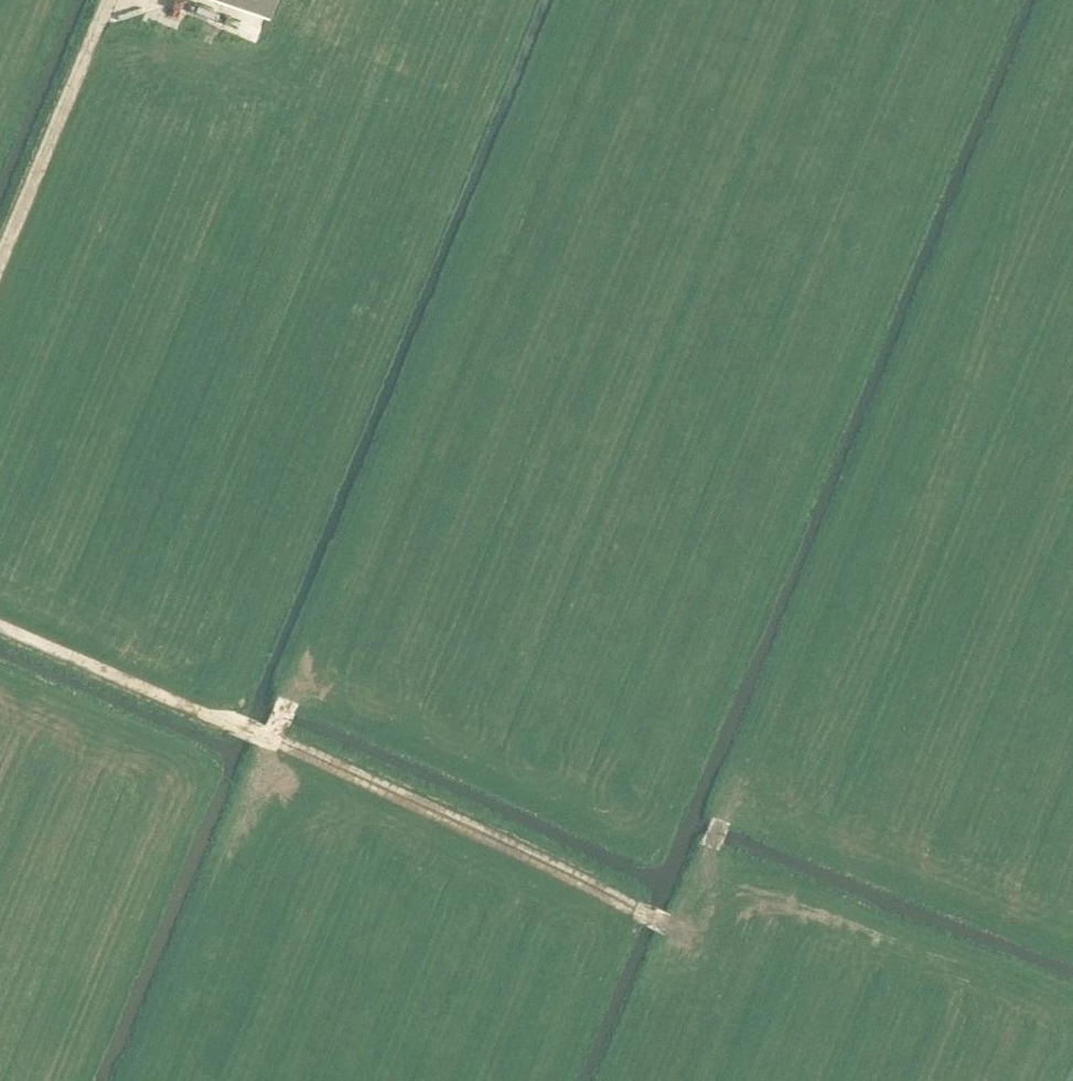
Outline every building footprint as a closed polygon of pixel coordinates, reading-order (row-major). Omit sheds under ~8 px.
[(273,17),(280,0),(230,0),(273,17)]
